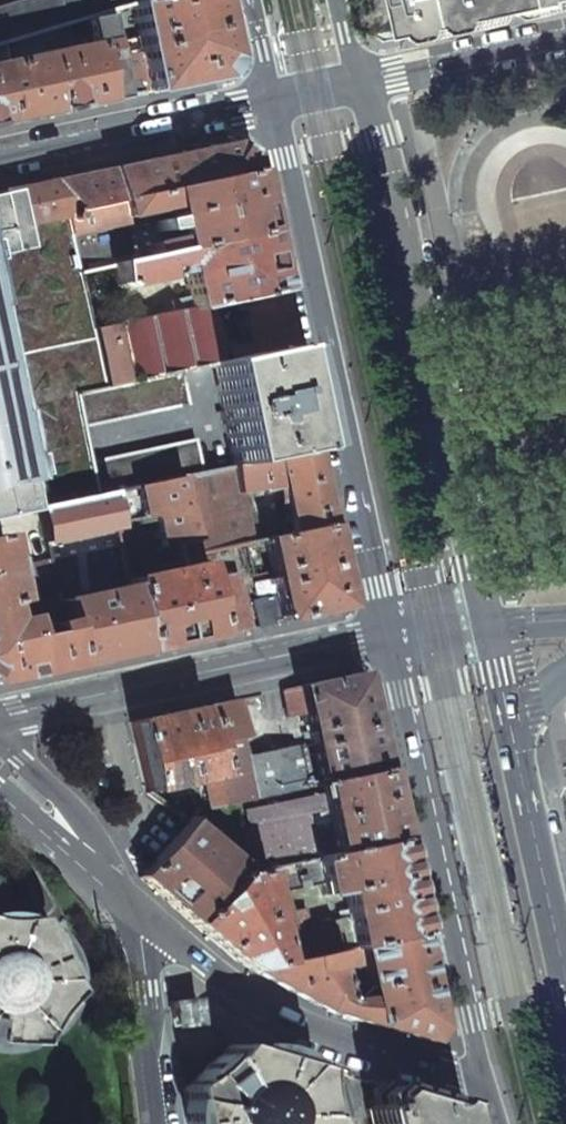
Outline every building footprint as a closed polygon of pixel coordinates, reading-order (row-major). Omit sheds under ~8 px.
[(3,43),(84,19),(101,13),(108,12),(124,7),(130,5),(134,4),(133,0),(33,0),(0,9),(0,44),(3,43)] [(130,5),(141,52),(118,57),(126,98),(138,96),(215,79),(227,60),(219,21),(215,0),(146,0),(134,4),(130,5)] [(388,16),(390,22),(402,29),(437,22),(439,31),(519,15),(517,0),(385,0),(388,16)] [(519,15),(537,11),(565,4),(565,0),(517,0),(519,15)] [(124,7),(108,12),(115,43),(129,40),(124,7)] [(91,46),(97,77),(115,73),(101,13),(84,19),(91,46)] [(7,63),(20,121),(62,112),(104,103),(97,77),(91,46),(7,63)] [(20,121),(7,63),(0,65),(0,125),(20,121)] [(117,202),(252,172),(248,156),(230,144),(152,160),(108,170),(117,202)] [(75,210),(117,202),(108,170),(69,178),(54,181),(75,210)] [(148,257),(265,232),(258,202),(252,172),(117,202),(121,219),(168,208),(175,239),(146,246),(148,257)] [(0,193),(0,204),(5,228),(61,216),(75,210),(54,181),(26,187),(0,193)] [(75,210),(61,216),(68,246),(82,243),(78,228),(121,219),(117,202),(75,210)] [(10,249),(5,228),(0,204),(0,252),(10,249)] [(1,421),(5,420),(17,474),(4,477),(13,514),(37,508),(96,495),(89,463),(81,427),(73,395),(100,389),(87,331),(68,246),(61,216),(5,228),(10,249),(0,252),(0,418),(1,421)] [(176,312),(278,291),(272,261),(265,232),(148,257),(116,264),(121,288),(183,274),(188,298),(174,301),(176,312)] [(278,291),(176,312),(87,331),(100,389),(178,373),(208,367),(290,349),(289,344),(278,291)] [(273,457),(312,449),(296,374),(290,349),(208,367),(230,466),(273,457)] [(81,427),(185,404),(178,373),(100,389),(73,395),(81,427)] [(13,514),(4,477),(17,474),(5,420),(1,421),(0,418),(0,516),(13,514)] [(177,478),(200,473),(193,440),(89,463),(96,495),(106,493),(134,487),(177,478)] [(290,534),(329,525),(327,517),(312,449),(273,457),(280,487),(290,534)] [(259,492),(280,487),(273,457),(230,466),(227,467),(233,494),(240,493),(258,489),(259,492)] [(244,544),(263,540),(260,524),(245,514),(240,493),(233,494),(227,467),(200,473),(177,478),(194,556),(244,544)] [(188,642),(212,637),(200,583),(198,576),(194,556),(177,478),(134,487),(142,517),(153,515),(160,548),(178,544),(183,568),(126,580),(127,587),(142,652),(188,642)] [(44,543),(114,528),(106,493),(96,495),(37,508),(44,543)] [(336,557),(329,525),(290,534),(263,540),(275,595),(282,622),(345,608),(346,608),(346,607),(336,557)] [(198,576),(248,564),(244,544),(194,556),(198,576)] [(10,680),(70,667),(61,622),(44,626),(46,633),(25,637),(21,619),(4,621),(1,604),(12,602),(7,579),(10,579),(6,559),(3,559),(0,546),(0,682),(10,680)] [(38,596),(55,593),(48,562),(16,569),(23,599),(38,596)] [(248,629),(234,575),(200,583),(212,637),(237,632),(248,629)] [(106,659),(142,652),(127,587),(56,602),(61,622),(70,667),(106,659)] [(44,626),(61,622),(56,602),(55,593),(38,596),(44,626)] [(257,628),(282,622),(275,595),(250,600),(257,628)] [(318,784),(382,770),(371,719),(361,673),(296,687),(302,715),(307,739),(302,740),(303,743),(308,742),(318,784)] [(287,718),(302,715),(296,687),(281,690),(287,718)] [(206,745),(241,738),(233,700),(216,704),(198,707),(206,745)] [(202,781),(214,778),(206,745),(198,707),(174,713),(131,722),(146,793),(202,781)] [(221,809),(318,784),(308,742),(303,743),(245,756),(241,738),(206,745),(214,778),(221,809)] [(332,855),(398,840),(384,780),(382,770),(318,784),(320,794),(322,802),(332,855)] [(208,808),(221,809),(214,778),(202,781),(208,808)] [(496,791),(488,792),(493,812),(500,810),(499,805),(496,791)] [(320,794),(312,795),(314,804),(322,802),(320,794)] [(263,870),(315,859),(332,855),(322,802),(314,804),(312,795),(247,810),(259,871),(263,870)] [(448,801),(441,803),(442,806),(445,822),(452,820),(448,801)] [(146,869),(138,878),(147,886),(192,926),(235,876),(245,873),(243,863),(186,823),(146,869)] [(359,948),(418,934),(408,888),(398,840),(332,855),(315,859),(321,884),(323,895),(340,891),(343,902),(345,913),(353,949),(359,948)] [(283,964),(307,959),(300,934),(296,935),(295,926),(306,923),(303,909),(291,912),(287,891),(321,884),(315,859),(263,870),(283,964)] [(513,867),(505,868),(510,888),(517,886),(514,871),(513,867)] [(251,971),(283,964),(263,870),(259,871),(245,873),(235,876),(192,926),(199,932),(231,959),(251,971)] [(465,877),(458,879),(461,893),(462,898),(469,896),(465,877)] [(307,959),(353,949),(345,913),(340,915),(341,920),(307,927),(300,934),(307,959)] [(63,993),(57,981),(55,969),(53,966),(53,964),(48,952),(47,950),(43,943),(40,939),(31,931),(24,918),(11,920),(4,918),(0,917),(0,1050),(5,1050),(16,1046),(31,1046),(36,1032),(44,1024),(44,1023),(48,1019),(50,1015),(53,1008),(53,1005),(63,993)] [(429,1043),(439,1029),(429,982),(418,934),(359,948),(362,964),(369,997),(376,1027),(385,1029),(429,1043)] [(325,1011),(376,1027),(369,997),(347,1000),(341,969),(362,964),(359,948),(353,949),(307,959),(283,964),(251,971),(317,1007),(325,1011)] [(196,999),(169,1002),(172,1028),(198,1025),(196,999)] [(319,1117),(318,1104),(317,1100),(314,1091),(310,1083),(309,1069),(299,1064),(292,1055),(273,1047),(253,1044),(243,1049),(229,1045),(221,1056),(210,1063),(201,1072),(201,1073),(197,1076),(195,1080),(183,1088),(186,1103),(186,1123),(322,1123),(319,1117)] [(456,1108),(379,1085),(372,1091),(376,1107),(366,1110),(369,1123),(460,1123),(456,1108)]
